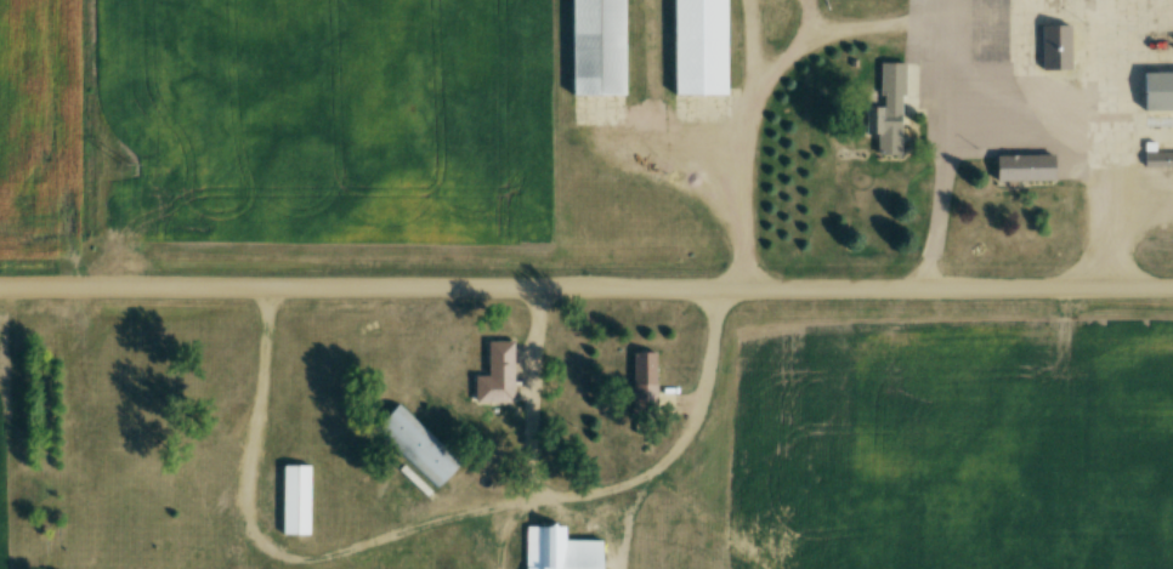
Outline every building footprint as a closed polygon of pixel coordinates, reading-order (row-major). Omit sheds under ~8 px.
[(570,96),(630,96),(630,0),(570,0),(570,96)] [(733,96),(733,0),(673,0),(673,96),(733,96)] [(1041,71),(1075,71),(1075,26),(1041,26),(1041,71)] [(881,135),(880,156),(905,156),(907,64),(883,63),(882,108),(872,107),(872,135),(881,135)] [(1149,74),(1149,112),(1172,112),(1172,74),(1149,74)] [(1059,182),(1059,155),(1001,155),(1001,182),(1059,182)] [(516,342),(486,342),(486,403),(516,403),(516,342)] [(660,352),(633,352),(633,418),(660,418),(660,352)] [(462,468),(396,404),(374,427),(439,491),(462,468)] [(313,466),(281,466),(281,536),(313,536),(313,466)] [(526,568),(607,568),(607,540),(566,541),(566,527),(526,527),(526,568)]
